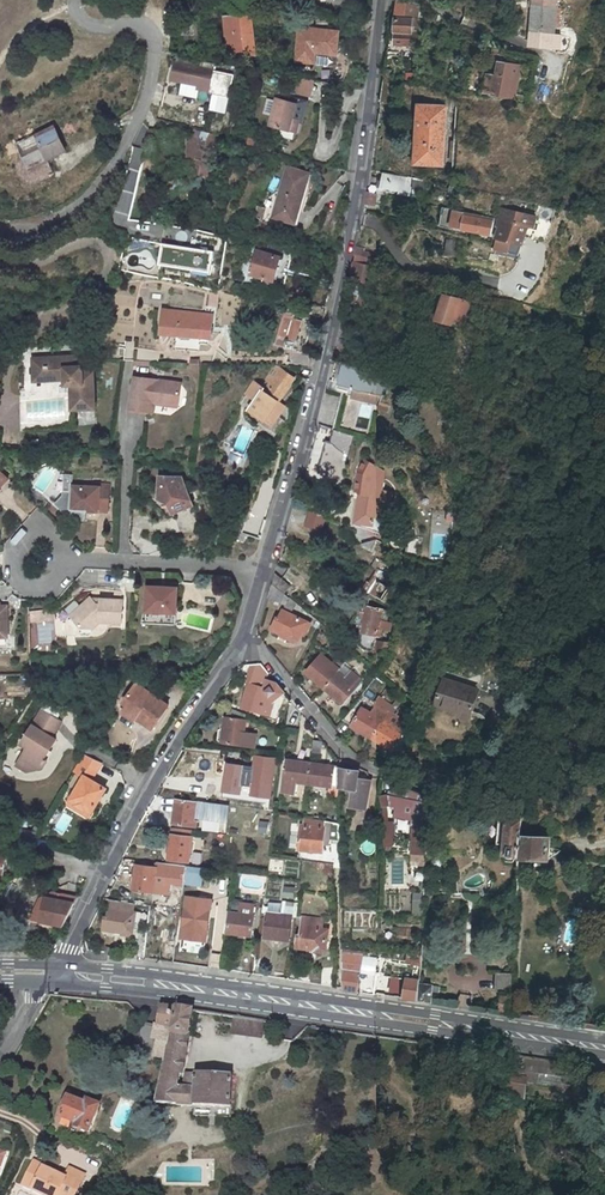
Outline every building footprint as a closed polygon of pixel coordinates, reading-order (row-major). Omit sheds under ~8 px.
[(397,10),(396,16),(423,18),(422,13),(419,13),(419,11),(412,10),(412,0),(397,0),(397,10)] [(223,18),(227,47),(237,46),(238,56),(252,55),(247,17),(228,18),(226,4),(218,5),(219,18),(223,18)] [(556,17),(544,17),(543,35),(555,35),(555,27),(556,18),(556,17)] [(419,20),(395,19),(393,46),(419,46),(420,34),(419,34),(419,20)] [(341,28),(300,22),(294,54),(314,57),(316,47),(336,51),(341,28)] [(500,59),(493,95),(523,101),(524,96),(516,94),(519,78),(511,76),(513,65),(512,65),(513,61),(504,60),(504,63),(502,63),(503,60),(500,59)] [(204,68),(175,63),(171,83),(172,83),(173,80),(200,85),(199,89),(208,90),(215,92),(214,97),(212,110),(229,113),(236,76),(204,69),(204,68)] [(559,70),(545,66),(539,90),(552,95),(559,70)] [(297,77),(295,94),(312,96),(315,79),(297,77)] [(309,106),(280,99),(273,126),(299,133),(302,121),(305,122),(309,106)] [(523,104),(511,102),(510,111),(521,113),(523,104)] [(448,108),(422,104),(417,132),(443,137),(448,108)] [(57,125),(17,144),(29,168),(68,150),(57,125)] [(417,132),(413,162),(439,166),(443,137),(417,132)] [(164,137),(153,134),(150,149),(160,152),(164,137)] [(212,145),(200,142),(197,154),(196,162),(207,164),(209,157),(210,157),(212,145)] [(310,173),(288,167),(274,218),(296,224),(310,173)] [(409,195),(409,196),(416,198),(420,180),(382,173),(380,181),(370,179),(368,192),(383,194),(384,189),(409,195)] [(377,195),(368,193),(368,192),(366,204),(375,205),(377,195)] [(533,215),(500,209),(498,219),(500,219),(504,220),(500,227),(496,238),(517,243),(524,225),(530,227),(533,215)] [(465,212),(456,211),(453,229),(460,231),(462,228),(491,234),(494,221),(465,215),(465,212)] [(453,256),(455,239),(445,238),(444,256),(453,256)] [(160,264),(213,273),(217,250),(164,242),(160,264)] [(274,281),(283,249),(270,246),(268,254),(257,252),(251,275),(274,281)] [(354,262),(371,266),(373,255),(356,251),(354,262)] [(374,284),(377,267),(371,266),(354,262),(350,279),(374,284)] [(326,309),(328,294),(312,291),(309,305),(326,309)] [(471,303),(445,295),(438,320),(451,324),(452,321),(464,325),(471,303)] [(356,316),(359,317),(372,298),(360,296),(356,316)] [(304,317),(323,321),(323,319),(326,309),(309,305),(307,305),(307,307),(304,317)] [(216,316),(180,313),(167,312),(165,335),(201,337),(214,338),(216,316)] [(301,322),(289,318),(287,326),(289,327),(286,339),(296,342),(301,322)] [(277,334),(274,344),(284,347),(287,337),(277,334)] [(135,360),(136,341),(127,341),(125,360),(135,360)] [(139,351),(139,359),(159,361),(159,352),(139,351)] [(286,352),(286,366),(290,366),(309,366),(310,353),(286,352)] [(36,383),(72,381),(74,407),(96,406),(95,370),(86,371),(86,366),(79,366),(78,357),(35,360),(36,383)] [(190,372),(199,373),(200,364),(193,364),(191,363),(190,372)] [(346,385),(344,394),(333,429),(352,435),(363,399),(366,391),(392,398),(397,380),(351,366),(346,385)] [(259,386),(254,382),(246,394),(255,400),(249,410),(264,420),(274,406),(293,377),(282,370),(273,382),(267,391),(259,386)] [(173,383),(136,377),(131,410),(149,413),(151,400),(168,403),(175,401),(177,388),(173,383)] [(267,391),(273,382),(265,378),(259,386),(267,391)] [(26,396),(64,394),(65,408),(74,407),(72,381),(36,383),(25,383),(26,396)] [(363,399),(389,407),(392,398),(366,391),(363,399)] [(389,409),(399,413),(400,411),(402,402),(392,398),(389,407),(389,409)] [(151,400),(149,413),(156,413),(157,406),(174,408),(175,401),(168,403),(151,400)] [(271,424),(280,410),(274,406),(264,420),(271,424)] [(419,428),(410,427),(408,439),(417,441),(419,428)] [(327,473),(324,483),(331,485),(331,487),(341,490),(348,463),(355,464),(360,437),(352,435),(333,429),(330,443),(325,442),(317,470),(327,473)] [(384,466),(365,463),(358,474),(355,493),(364,495),(359,524),(372,526),(371,534),(385,540),(393,490),(385,488),(386,484),(382,483),(384,466)] [(184,478),(161,476),(159,498),(168,499),(174,513),(195,505),(191,495),(188,488),(184,478)] [(310,488),(301,484),(296,502),(305,506),(310,488)] [(197,485),(188,488),(191,495),(200,491),(197,485)] [(73,511),(110,513),(111,486),(101,486),(101,489),(74,487),(74,496),(73,511)] [(65,495),(74,496),(74,487),(65,487),(65,495)] [(322,531),(327,516),(309,510),(304,525),(322,531)] [(347,536),(369,547),(373,538),(351,528),(347,536)] [(234,540),(244,543),(246,535),(236,533),(234,540)] [(420,560),(420,542),(411,541),(410,556),(413,558),(420,560)] [(392,606),(393,590),(384,585),(388,577),(391,579),(393,575),(380,568),(370,583),(366,583),(364,586),(366,590),(392,606)] [(290,586),(275,574),(272,584),(285,594),(290,586)] [(286,606),(289,598),(285,594),(272,584),(268,597),(286,606)] [(148,586),(145,623),(175,625),(177,587),(148,586)] [(93,598),(71,617),(83,629),(94,629),(101,622),(121,623),(122,600),(101,599),(101,604),(98,604),(93,598)] [(7,631),(9,628),(8,604),(0,605),(0,631),(7,631)] [(388,611),(368,606),(363,631),(361,631),(359,643),(365,648),(372,650),(375,634),(381,636),(382,629),(391,631),(393,623),(386,622),(388,611)] [(55,621),(54,609),(31,610),(32,623),(55,621)] [(311,624),(282,611),(279,619),(276,618),(271,629),(288,637),(288,638),(294,642),(298,640),(302,631),(307,633),(311,624)] [(9,636),(9,628),(7,631),(0,631),(0,636),(9,636)] [(378,641),(376,652),(392,655),(394,644),(378,641)] [(346,653),(339,662),(343,665),(350,657),(346,653)] [(337,673),(319,657),(306,673),(325,688),(337,673)] [(351,672),(345,679),(337,673),(325,688),(343,703),(362,681),(351,672)] [(272,682),(252,676),(242,707),(262,713),(267,697),(268,693),(275,695),(277,689),(272,682)] [(481,693),(447,680),(438,705),(463,714),(466,710),(474,713),(481,693)] [(173,702),(139,681),(127,701),(131,704),(143,712),(141,715),(158,726),(173,702)] [(408,685),(402,681),(398,688),(402,692),(403,692),(408,685)] [(267,697),(262,713),(266,714),(270,698),(267,697)] [(127,710),(139,718),(141,715),(143,712),(131,704),(127,710)] [(373,737),(383,720),(362,707),(359,712),(352,708),(343,720),(373,737)] [(225,718),(223,742),(255,746),(257,734),(243,732),(245,714),(230,708),(229,719),(225,718)] [(43,758),(54,740),(51,739),(50,738),(59,723),(39,711),(23,739),(19,746),(25,749),(15,766),(24,772),(43,767),(47,760),(43,758)] [(404,724),(391,717),(393,714),(389,711),(383,720),(373,737),(393,749),(391,751),(402,757),(409,738),(402,733),(403,732),(400,730),(404,724)] [(85,774),(73,798),(79,801),(78,804),(87,808),(88,805),(95,809),(107,784),(94,777),(102,760),(85,751),(75,769),(85,774)] [(209,757),(203,755),(202,761),(202,764),(201,775),(206,776),(207,775),(215,776),(218,757),(209,756),(209,757)] [(275,759),(256,756),(251,795),(270,798),(275,759)] [(338,758),(338,768),(354,770),(355,766),(338,758)] [(311,763),(287,760),(283,790),(298,793),(300,782),(309,783),(311,763)] [(332,787),(334,767),(311,763),(309,783),(332,787)] [(354,789),(351,806),(364,809),(369,788),(364,786),(365,781),(357,779),(358,772),(354,770),(338,768),(339,786),(354,789)] [(431,798),(398,785),(392,796),(398,796),(398,807),(416,808),(414,842),(428,843),(431,803),(430,803),(431,798)] [(87,808),(78,804),(79,801),(73,798),(71,804),(92,815),(95,809),(88,805),(87,808)] [(196,803),(176,800),(174,824),(196,826),(197,821),(194,821),(195,807),(199,807),(198,815),(228,820),(230,806),(214,803),(196,801),(196,803)] [(385,814),(385,836),(393,836),(393,814),(385,814)] [(8,825),(9,816),(0,815),(0,824),(8,825)] [(507,818),(505,855),(520,856),(522,837),(523,817),(509,815),(508,818),(507,818)] [(18,823),(22,824),(22,825),(27,826),(28,825),(32,825),(32,819),(28,819),(28,817),(23,817),(23,818),(19,818),(18,823)] [(306,825),(325,827),(326,821),(307,818),(306,825)] [(259,820),(258,832),(268,833),(269,821),(259,820)] [(325,827),(301,825),(299,849),(323,851),(325,827)] [(189,861),(192,831),(173,828),(169,859),(189,861)] [(551,857),(551,847),(551,838),(522,837),(520,856),(520,857),(551,857)] [(186,866),(166,863),(164,872),(185,875),(186,866)] [(157,867),(136,864),(132,889),(153,893),(157,867)] [(201,888),(203,869),(186,866),(185,875),(186,875),(185,886),(201,888)] [(293,898),(294,887),(284,886),(283,897),(293,898)] [(35,898),(34,897),(31,917),(32,921),(63,929),(76,901),(53,895),(51,896),(48,897),(46,897),(43,897),(41,897),(40,897),(35,898)] [(213,899),(186,895),(180,938),(208,941),(213,899)] [(106,916),(103,928),(122,931),(122,933),(128,934),(132,932),(133,921),(131,920),(134,903),(111,899),(108,916),(106,916)] [(291,912),(292,916),(297,917),(299,903),(288,902),(287,906),(291,907),(291,912)] [(266,937),(289,939),(292,916),(290,916),(291,912),(283,911),(280,908),(271,906),(270,913),(269,913),(266,937)] [(254,916),(230,912),(227,931),(251,935),(254,916)] [(324,917),(302,915),(300,935),(298,935),(297,946),(316,949),(316,950),(322,951),(327,949),(330,928),(323,927),(324,917)] [(397,926),(396,935),(410,936),(410,927),(397,926)] [(358,991),(362,972),(365,951),(341,948),(343,989),(358,991)] [(253,974),(263,975),(265,959),(255,958),(253,974)] [(462,976),(477,975),(476,965),(447,967),(449,988),(463,986),(462,976)] [(333,986),(333,968),(322,967),(322,984),(333,986)] [(494,971),(494,987),(510,988),(511,972),(494,971)] [(375,989),(396,994),(400,978),(379,973),(375,989)] [(408,980),(403,999),(418,1001),(420,983),(420,980),(406,978),(407,980),(408,980)] [(433,1003),(433,985),(420,983),(418,1001),(433,1003)] [(511,1013),(512,997),(500,995),(498,1011),(511,1013)] [(162,1007),(159,1025),(173,1027),(177,1008),(176,1008),(162,1007)] [(182,1075),(192,1010),(177,1008),(173,1027),(170,1042),(167,1057),(158,1103),(194,1106),(232,1108),(233,1076),(197,1074),(197,1075),(186,1074),(185,1085),(196,1086),(196,1090),(184,1089),(178,1088),(180,1074),(182,1075)] [(264,1037),(265,1020),(233,1017),(232,1034),(264,1037)] [(157,1040),(170,1042),(173,1027),(159,1025),(155,1024),(152,1039),(157,1040)] [(157,1040),(154,1055),(167,1057),(170,1042),(157,1040)] [(518,1071),(521,1071),(524,1058),(507,1055),(503,1094),(524,1097),(526,1082),(517,1080),(518,1071)] [(524,1058),(521,1071),(518,1071),(517,1080),(526,1082),(582,1090),(583,1081),(555,1077),(558,1063),(524,1058)] [(86,1105),(70,1098),(62,1117),(78,1124),(77,1127),(90,1132),(101,1105),(88,1100),(86,1105)] [(37,1162),(26,1185),(48,1194),(77,1194),(87,1175),(72,1169),(68,1176),(37,1162)]
